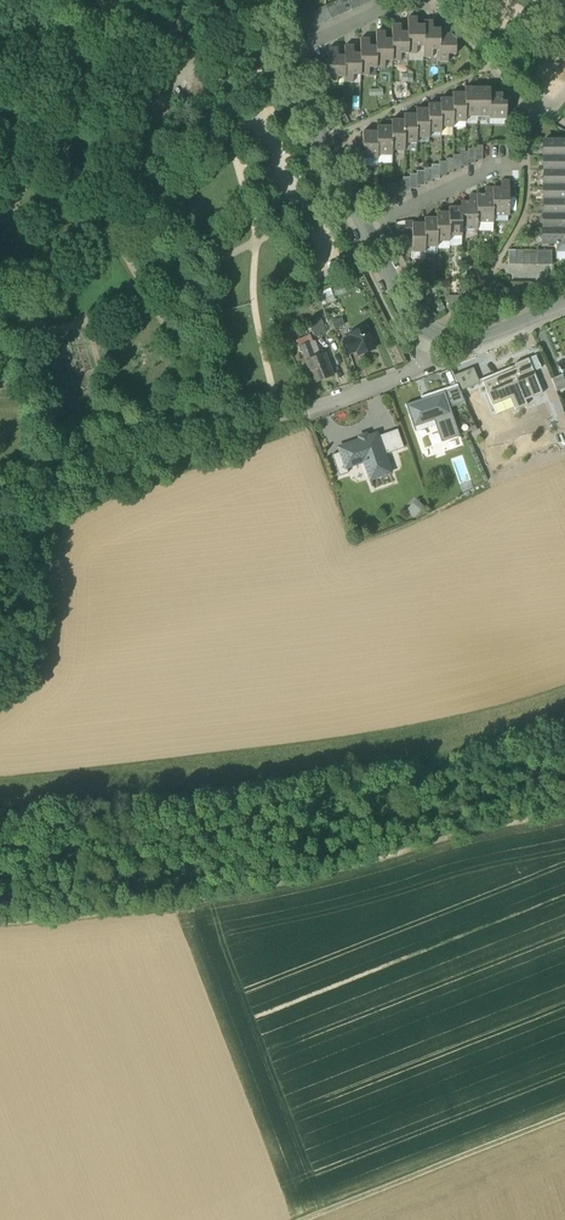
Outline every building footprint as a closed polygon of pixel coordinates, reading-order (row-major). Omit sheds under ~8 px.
[(345,13),(339,0),(333,3),(338,16),(345,13)] [(352,10),(347,0),(339,0),(345,13),(352,10)] [(358,7),(355,0),(347,0),(352,10),(358,7)] [(561,0),(557,0),(555,2),(547,2),(553,8),(561,0)] [(332,19),(338,16),(333,3),(326,6),(332,19)] [(325,22),(332,19),(326,6),(319,9),(325,22)] [(318,25),(325,22),(319,9),(313,12),(318,25)] [(312,28),(318,25),(313,12),(306,15),(312,28)] [(305,31),(312,28),(306,15),(300,17),(299,17),(305,31)] [(417,47),(423,47),(424,26),(417,26),(417,18),(408,18),(408,33),(408,54),(417,55),(417,47)] [(432,51),(439,51),(440,29),(433,29),(433,21),(424,21),(424,26),(423,47),(423,58),(432,58),(432,51)] [(401,54),(408,54),(408,33),(401,33),(401,25),(392,25),(392,40),(392,61),(401,62),(401,54)] [(446,30),(440,29),(439,51),(439,62),(448,62),(448,55),(456,55),(456,40),(451,35),(446,35),(446,30)] [(385,61),(392,61),(392,40),(385,40),(385,32),(376,32),(376,47),(376,69),(385,69),(385,61)] [(169,43),(176,56),(189,49),(182,36),(169,43)] [(369,69),(376,69),(376,47),(369,47),(370,39),(360,39),(360,54),(360,76),(369,76),(369,69)] [(353,76),(360,76),(360,54),(354,54),(354,46),(345,46),(344,57),(344,78),(344,83),(353,83),(353,76)] [(408,54),(408,61),(423,61),(423,58),(423,47),(417,47),(417,55),(408,54)] [(337,78),(344,78),(344,57),(338,57),(338,49),(329,49),(329,61),(325,61),(325,75),(333,82),(337,82),(337,78)] [(465,117),(477,117),(477,82),(474,82),(474,88),(465,88),(465,117)] [(477,117),(489,117),(490,88),(481,88),(481,82),(478,82),(477,82),(477,117)] [(465,122),(465,117),(465,88),(461,88),(461,93),(453,93),(453,122),(465,122)] [(493,88),(490,88),(489,117),(489,119),(506,119),(506,104),(506,102),(502,102),(502,95),(502,94),(493,93),(493,88)] [(441,128),(453,128),(453,122),(453,93),(449,93),(449,99),(441,99),(441,128)] [(506,104),(511,104),(511,100),(507,95),(502,95),(502,102),(506,102),(506,104)] [(429,133),(441,133),(441,128),(441,99),(437,99),(437,104),(429,104),(428,133),(429,133)] [(429,139),(429,133),(428,133),(429,104),(425,104),(425,109),(417,109),(416,139),(417,139),(429,139)] [(417,144),(417,139),(416,139),(417,109),(413,109),(413,115),(404,115),(404,144),(405,144),(417,144)] [(405,151),(405,144),(404,144),(404,115),(401,115),(400,120),(392,120),(392,151),(405,151)] [(377,156),(378,156),(392,156),(392,151),(392,120),(388,120),(388,127),(377,127),(377,156)] [(364,148),(364,159),(378,159),(378,156),(377,156),(377,127),(373,127),(374,132),(363,132),(363,148),(364,148)] [(453,136),(453,128),(441,128),(441,133),(441,136),(453,136)] [(543,156),(564,156),(564,141),(543,141),(543,147),(540,150),(543,154),(543,156)] [(475,146),(475,149),(475,161),(483,161),(483,146),(475,146)] [(543,156),(543,159),(540,162),(543,165),(543,171),(544,171),(564,171),(564,156),(543,156)] [(544,171),(544,176),(541,179),(544,182),(544,185),(564,185),(564,171),(544,171)] [(501,196),(509,196),(509,180),(501,180),(501,187),(501,196)] [(544,185),(543,185),(543,188),(540,191),(543,194),(543,200),(544,200),(564,200),(564,185),(544,185)] [(389,202),(389,199),(389,198),(388,198),(388,187),(381,187),(381,202),(389,202)] [(493,187),(493,203),(493,216),(509,216),(509,196),(501,196),(501,187),(493,187)] [(477,223),(493,223),(493,216),(493,203),(485,203),(485,194),(477,194),(477,210),(477,223)] [(544,200),(544,205),(541,208),(544,211),(544,214),(564,214),(564,200),(544,200)] [(461,201),(461,202),(461,230),(462,230),(477,230),(477,223),(477,210),(469,210),(469,201),(461,201)] [(458,207),(449,207),(449,236),(450,236),(462,236),(462,230),(461,230),(461,202),(458,202),(458,207)] [(445,213),(437,213),(437,242),(449,242),(450,236),(449,236),(449,207),(445,207),(445,213)] [(433,218),(425,218),(425,247),(437,247),(437,242),(437,213),(433,213),(433,218)] [(544,214),(543,214),(543,217),(540,220),(543,223),(543,228),(564,229),(564,214),(544,214)] [(425,253),(425,247),(425,218),(421,218),(421,224),(413,224),(412,224),(412,236),(412,253),(425,253)] [(405,236),(412,236),(412,224),(413,224),(413,221),(405,221),(405,236)] [(543,228),(542,228),(542,234),(539,237),(542,240),(542,243),(557,243),(557,249),(559,251),(564,251),(564,229),(543,228)] [(552,251),(537,251),(537,265),(552,265),(552,251)] [(310,325),(315,337),(326,332),(322,320),(310,325)] [(350,333),(352,337),(344,339),(349,354),(357,351),(359,355),(375,349),(367,327),(350,333)] [(301,346),(306,361),(315,358),(309,344),(313,342),(310,336),(302,339),(304,345),(301,346)] [(306,361),(314,383),(334,375),(325,354),(315,358),(306,361)] [(536,355),(529,358),(534,371),(542,368),(536,355)] [(526,400),(543,393),(534,371),(529,358),(515,363),(517,367),(482,382),(492,405),(510,397),(514,408),(515,410),(528,405),(526,400)] [(474,367),(454,375),(458,387),(460,392),(480,383),(474,367)] [(558,390),(564,387),(564,379),(563,374),(552,378),(558,390)] [(458,387),(445,391),(450,408),(465,402),(460,392),(458,387)] [(405,405),(413,428),(434,421),(452,414),(450,408),(445,391),(405,405)] [(492,405),(496,415),(514,408),(510,397),(492,405)] [(452,414),(434,421),(441,443),(460,436),(452,414)] [(378,437),(384,455),(404,448),(397,429),(378,437)] [(361,440),(339,448),(341,452),(346,467),(364,461),(371,479),(382,475),(383,476),(392,473),(388,464),(387,464),(384,455),(378,437),(377,434),(367,438),(367,440),(362,442),(361,440)] [(346,467),(341,452),(332,455),(339,476),(348,473),(346,467)] [(405,511),(414,519),(425,507),(416,499),(405,511)]
